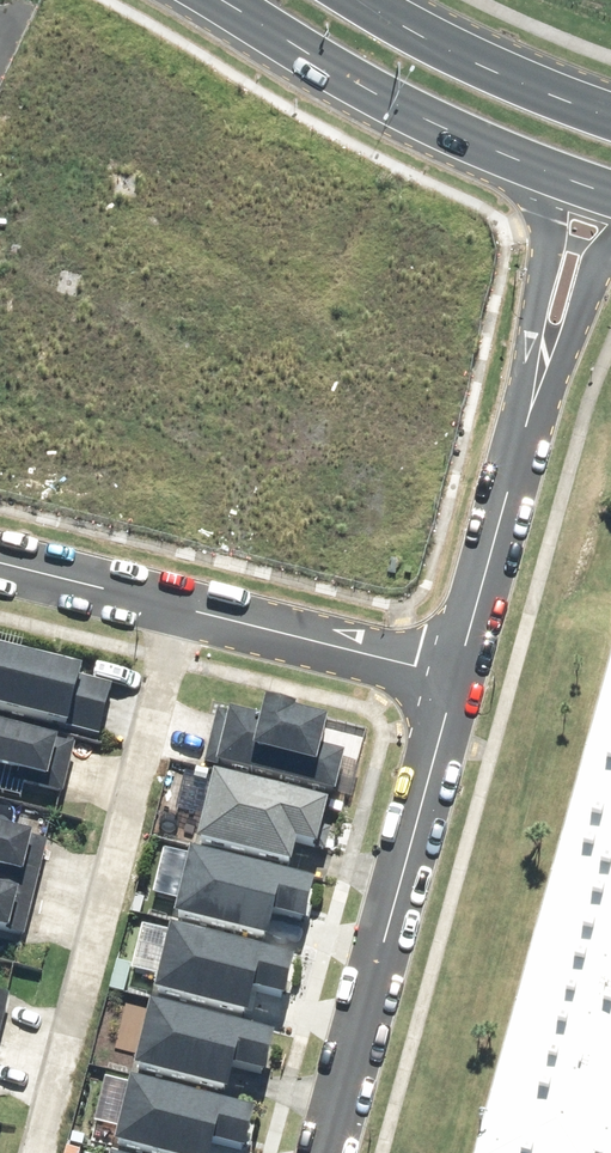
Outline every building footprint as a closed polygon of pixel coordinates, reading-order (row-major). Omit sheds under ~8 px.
[(109,732),(121,679),(91,672),(93,660),(0,640),(0,707),(109,732)] [(211,762),(345,791),(354,749),(335,745),(340,716),(309,710),(310,705),(277,697),(273,715),(238,707),(237,713),(221,709),(211,762)] [(479,1152),(610,1152),(610,698),(479,1152)] [(1,760),(22,765),(20,776),(73,788),(85,735),(0,716),(0,764),(1,760)] [(207,839),(303,861),(309,836),(335,842),(339,825),(333,824),(339,798),(224,771),(207,839)] [(36,869),(46,829),(0,818),(0,861),(36,869)] [(187,911),(283,933),(289,906),(321,914),(330,875),(203,845),(187,911)] [(19,929),(29,886),(0,880),(0,925),(19,929)] [(168,987),(264,1009),(270,982),(302,989),(310,951),(183,919),(168,987)] [(147,1063),(241,1087),(248,1061),(280,1069),(290,1028),(164,996),(147,1063)] [(166,1152),(223,1152),(226,1139),(258,1146),(268,1105),(140,1076),(125,1144),(166,1152)]
